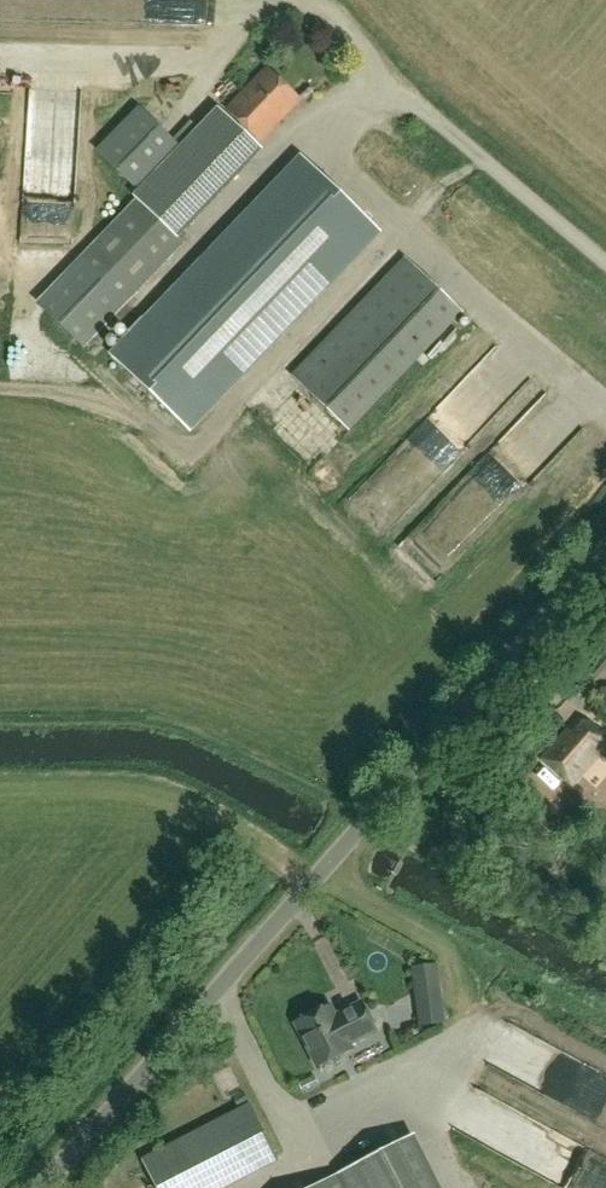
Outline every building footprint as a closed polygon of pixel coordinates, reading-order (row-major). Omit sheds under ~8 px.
[(239,169),(303,101),(269,69),(204,136),(239,169)] [(140,109),(98,151),(140,192),(181,150),(140,109)] [(302,159),(157,310),(111,357),(185,429),(376,231),(302,159)] [(186,241),(142,199),(42,304),(86,346),(186,241)] [(350,432),(463,314),(407,260),(293,378),(350,432)] [(301,423),(298,436),(315,440),(318,427),(301,423)] [(429,545),(419,562),(448,578),(457,562),(429,545)] [(541,759),(573,788),(605,752),(605,732),(584,712),(541,759)] [(428,963),(431,1025),(449,1024),(446,962),(428,963)] [(338,1018),(331,1005),(298,1022),(321,1065),(354,1049),(351,1044),(378,1030),(364,1001),(343,1012),(344,1015),(338,1018)] [(525,1054),(518,1073),(544,1082),(551,1063),(525,1054)] [(253,1104),(145,1160),(159,1187),(216,1187),(279,1155),(253,1104)] [(341,1173),(312,1187),(436,1187),(411,1138),(341,1173)]
